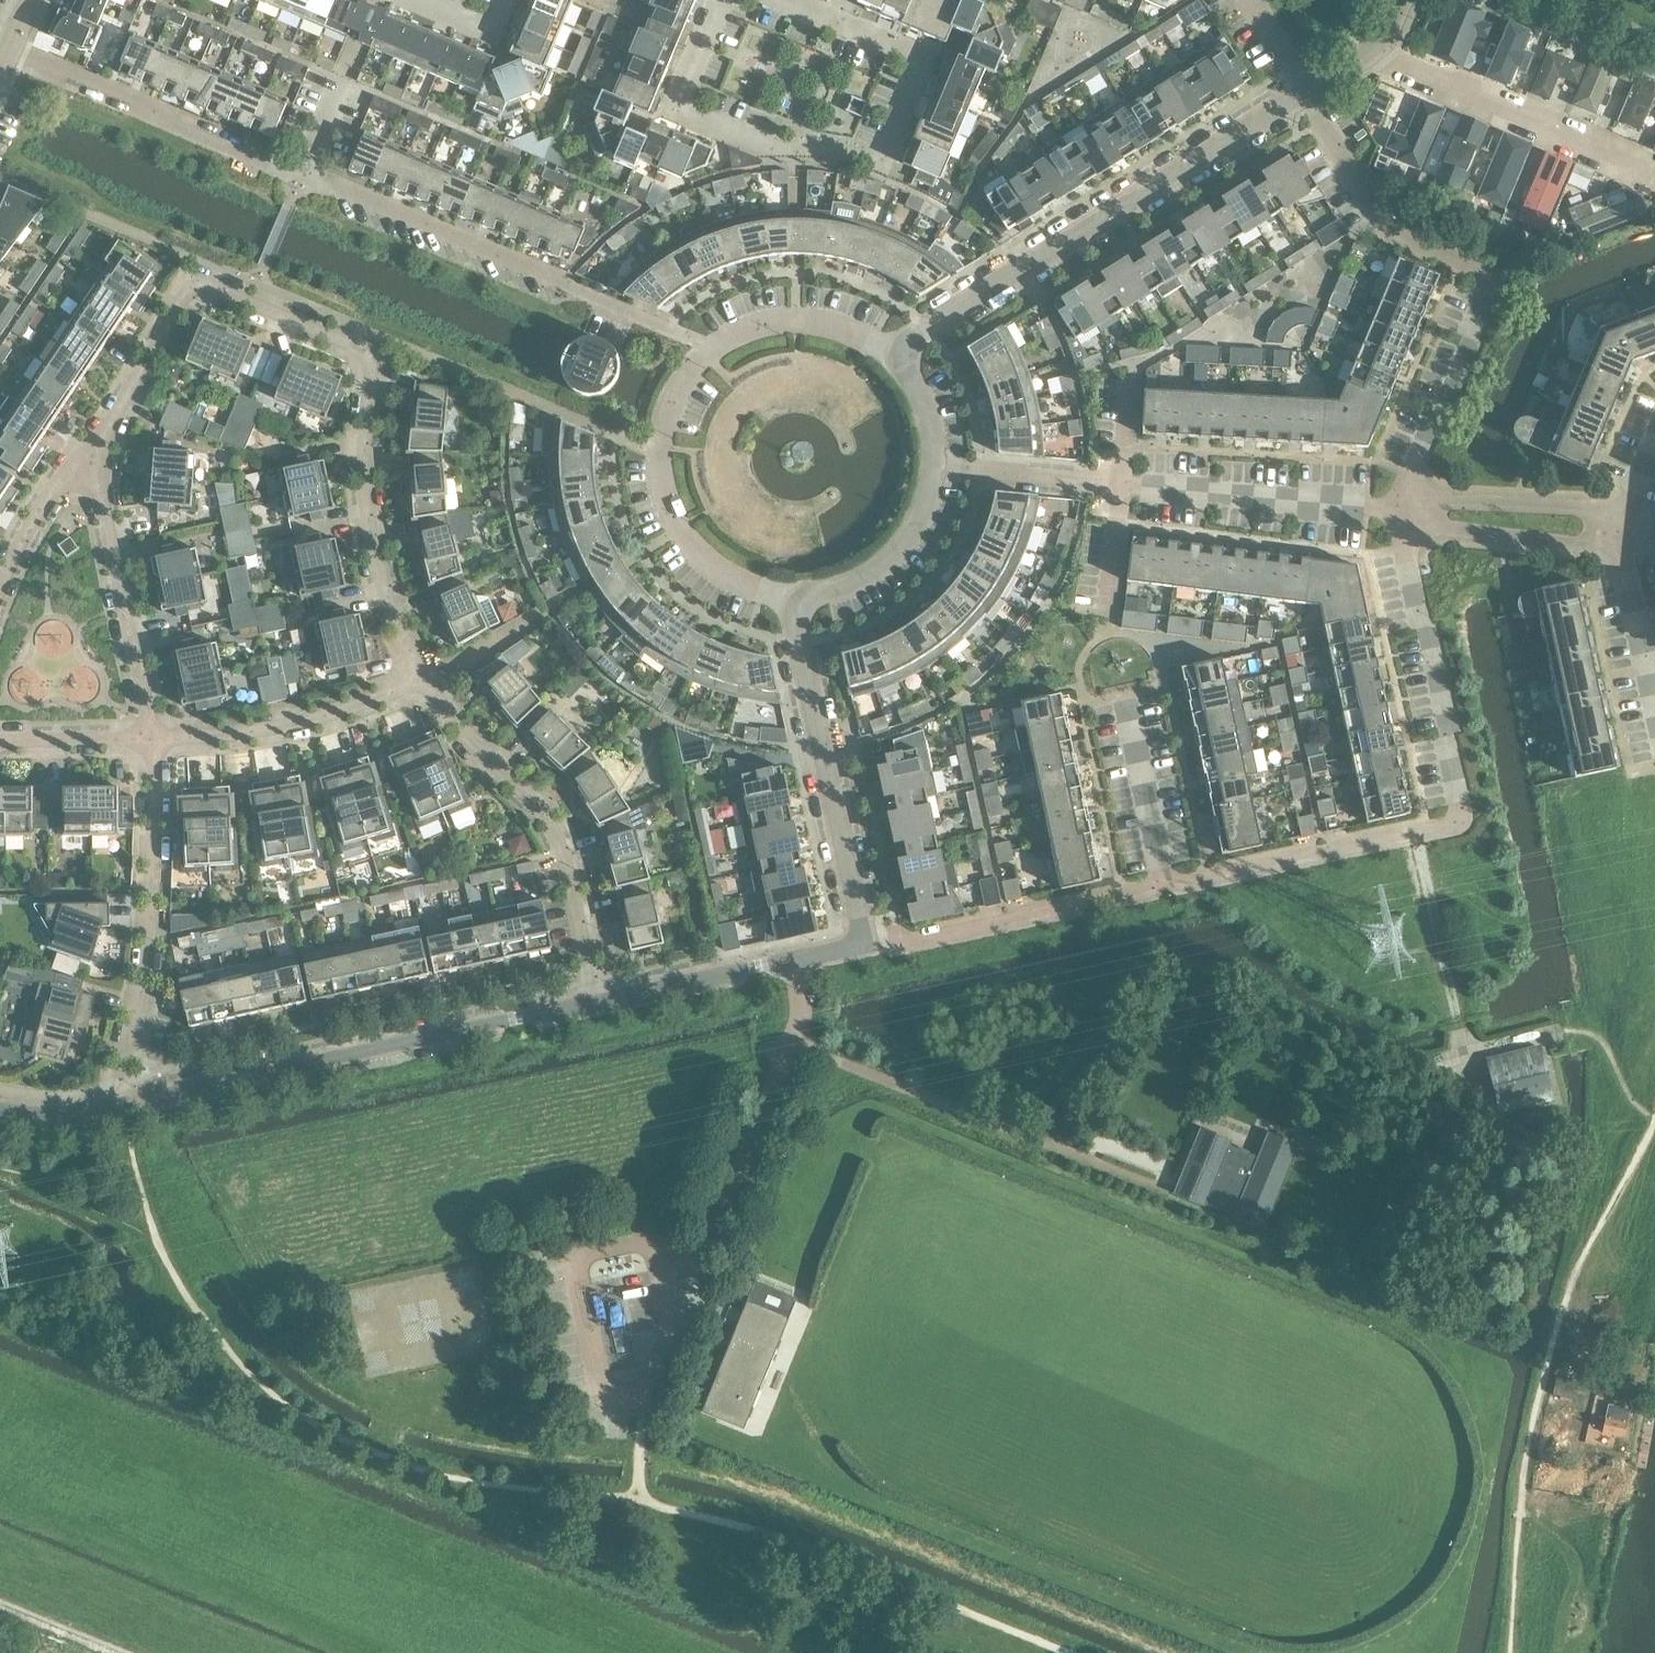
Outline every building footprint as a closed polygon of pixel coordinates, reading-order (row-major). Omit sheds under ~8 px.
[(104,13),(109,0),(114,2),(115,0),(76,0),(76,1),(104,13)] [(285,0),(260,0),(260,1),(281,10),(285,0)] [(311,0),(285,0),(281,10),(303,19),(311,0)] [(303,19),(325,28),(337,0),(311,0),(303,19)] [(363,2),(357,0),(337,0),(325,28),(348,38),(363,2)] [(574,1),(572,0),(532,0),(529,8),(564,23),(574,1)] [(649,19),(682,33),(696,0),(653,0),(651,6),(654,7),(649,19)] [(867,5),(865,9),(880,15),(886,0),(854,0),(867,5)] [(902,24),(911,0),(886,0),(880,15),(902,24)] [(902,24),(923,33),(937,0),(911,0),(902,24)] [(953,27),(952,27),(960,6),(947,0),(937,0),(923,33),(946,43),(953,27)] [(960,6),(952,27),(953,27),(975,36),(1008,23),(1001,5),(990,0),(985,0),(983,4),(974,0),(962,0),(960,6)] [(1053,5),(1041,0),(1031,0),(1028,6),(1031,14),(1053,5)] [(1065,3),(1081,9),(1085,0),(1066,0),(1065,3)] [(1208,11),(1201,0),(1181,13),(1188,25),(1209,12),(1208,11)] [(1515,3),(1509,0),(1502,0),(1498,10),(1510,15),(1515,3)] [(104,13),(76,1),(71,14),(60,9),(50,34),(93,52),(103,27),(98,25),(104,13)] [(348,38),(371,47),(386,12),(363,2),(348,38)] [(1434,60),(1464,73),(1487,15),(1457,3),(1434,60)] [(168,20),(172,10),(158,4),(153,14),(168,20)] [(1053,5),(1031,14),(1034,21),(1054,29),(1063,9),(1053,5)] [(1109,21),(1113,11),(1097,5),(1093,14),(1109,21)] [(520,30),(555,45),(564,23),(529,8),(520,30)] [(172,10),(168,20),(183,26),(187,16),(172,10)] [(596,30),(602,14),(594,10),(587,26),(596,30)] [(1113,11),(1109,21),(1125,28),(1129,18),(1113,11)] [(393,57),(408,21),(386,12),(371,47),(393,57)] [(1552,33),(1558,20),(1545,15),(1540,28),(1552,33)] [(602,31),(612,35),(619,20),(609,16),(602,31)] [(1160,25),(1165,34),(1180,24),(1175,16),(1160,25)] [(246,33),(250,25),(233,18),(229,26),(246,33)] [(640,29),(631,52),(667,68),(682,33),(649,19),(644,31),(640,29)] [(1497,20),(1489,38),(1498,42),(1507,24),(1497,20)] [(415,66),(430,30),(408,21),(393,57),(415,66)] [(212,38),(216,28),(201,22),(197,32),(212,38)] [(1008,23),(975,36),(965,59),(986,68),(986,69),(995,73),(1003,54),(1009,57),(1016,41),(1008,23)] [(1512,89),(1535,33),(1509,24),(1487,82),(1512,89)] [(250,25),(246,33),(262,40),(266,32),(250,25)] [(1165,34),(1160,25),(1146,34),(1151,43),(1165,34)] [(216,28),(212,38),(227,44),(231,34),(216,28)] [(437,75),(452,40),(430,30),(415,66),(437,75)] [(555,45),(520,30),(510,53),(522,58),(523,57),(546,67),(546,66),(555,45)] [(1594,51),(1600,38),(1588,33),(1582,46),(1594,51)] [(142,82),(158,44),(135,35),(119,72),(142,82)] [(289,52),(293,43),(277,36),(273,45),(289,52)] [(1223,36),(1205,54),(1205,55),(1207,58),(1208,58),(1230,92),(1251,79),(1224,36),(1223,36)] [(575,54),(584,57),(591,41),(583,37),(575,54)] [(1574,111),(1598,119),(1616,77),(1629,49),(1603,39),(1574,111)] [(255,56),(260,46),(245,40),(241,50),(255,56)] [(459,84),(474,49),(452,40),(437,75),(459,84)] [(1120,50),(1125,59),(1140,49),(1135,41),(1120,50)] [(293,43),(289,52),(303,57),(306,49),(293,43)] [(158,44),(142,82),(164,91),(180,53),(158,44)] [(260,46),(255,56),(270,63),(274,53),(260,46)] [(590,61),(600,65),(606,50),(596,46),(590,61)] [(1558,97),(1576,55),(1553,46),(1536,90),(1558,97)] [(474,49),(459,84),(480,93),(490,70),(491,71),(496,58),(474,49)] [(1616,77),(1631,83),(1643,56),(1629,49),(1616,77)] [(1125,59),(1120,50),(1106,59),(1111,68),(1125,59)] [(1184,63),(1210,104),(1230,92),(1208,58),(1207,58),(1205,55),(1205,54),(1203,51),(1200,52),(1195,53),(1187,58),(1186,61),(1184,63)] [(658,90),(667,68),(631,52),(622,74),(658,90)] [(950,52),(940,75),(977,90),(986,69),(986,68),(965,59),(950,52)] [(180,53),(164,91),(186,100),(201,62),(180,53)] [(584,57),(575,54),(568,70),(577,74),(584,57)] [(333,70),(337,61),(320,55),(317,63),(333,70)] [(276,69),(304,80),(309,67),(281,56),(276,69)] [(523,57),(522,58),(521,62),(508,67),(520,97),(533,92),(542,96),(554,69),(546,66),(546,67),(523,57)] [(600,65),(590,61),(584,76),(594,80),(600,65)] [(201,62),(186,100),(207,109),(223,72),(201,62)] [(1210,104),(1184,63),(1180,65),(1175,65),(1167,71),(1166,74),(1164,75),(1190,117),(1210,104)] [(1080,76),(1085,84),(1100,75),(1094,66),(1080,76)] [(480,93),(476,101),(477,101),(473,109),(500,120),(503,112),(510,115),(511,113),(524,107),(520,97),(508,67),(495,73),(491,71),(490,70),(480,93)] [(223,72),(207,109),(229,118),(245,81),(223,72)] [(357,80),(374,87),(377,79),(361,72),(357,80)] [(1654,104),(1654,80),(1638,73),(1617,123),(1643,134),(1654,104)] [(649,112),(658,90),(622,74),(613,95),(612,96),(633,105),(633,106),(649,112)] [(940,75),(931,97),(967,112),(977,90),(940,75)] [(1144,88),(1170,129),(1190,117),(1164,75),(1160,77),(1155,78),(1147,83),(1145,87),(1144,88)] [(1085,84),(1080,76),(1065,85),(1071,93),(1085,84)] [(251,128),(267,90),(245,81),(229,118),(251,128)] [(401,99),(405,90),(388,83),(384,92),(401,99)] [(1170,129),(1144,88),(1140,90),(1135,91),(1127,96),(1125,99),(1124,100),(1123,100),(1150,142),(1170,129)] [(1376,88),(1364,117),(1380,124),(1393,95),(1376,88)] [(1009,103),(1019,108),(1027,95),(1017,89),(1009,103)] [(267,90),(251,128),(274,137),(290,99),(267,90)] [(405,90),(401,99),(418,106),(421,97),(405,90)] [(624,128),(633,106),(633,105),(612,96),(613,95),(603,91),(594,111),(599,113),(595,122),(585,126),(591,141),(624,128)] [(1040,101),(1045,109),(1059,100),(1054,91),(1040,101)] [(403,107),(375,95),(370,108),(397,120),(403,107)] [(846,110),(861,117),(863,117),(869,103),(852,96),(846,110)] [(958,134),(967,112),(931,97),(922,118),(958,134)] [(1102,111),(1129,155),(1150,142),(1123,100),(1124,100),(1123,98),(1102,111)] [(1397,161),(1422,171),(1448,110),(1423,99),(1397,161)] [(445,117),(448,109),(432,101),(428,110),(445,117)] [(1045,109),(1040,101),(1025,110),(1030,118),(1045,109)] [(1019,108),(1009,103),(1001,117),(1011,122),(1019,108)] [(448,109),(445,117),(461,124),(465,116),(448,109)] [(420,126),(425,116),(410,110),(406,120),(420,126)] [(1129,155),(1102,111),(1082,124),(1087,133),(1088,133),(1109,167),(1129,155)] [(430,130),(434,120),(425,116),(420,126),(430,130)] [(1461,195),(1464,189),(1490,128),(1464,116),(1434,184),(1461,195)] [(949,155),(958,134),(922,118),(913,140),(949,155)] [(652,122),(646,137),(647,138),(638,158),(639,159),(660,168),(675,131),(652,122)] [(1005,140),(1012,146),(1024,131),(1016,125),(1005,140)] [(464,144),(468,134),(454,128),(449,138),(464,144)] [(634,169),(639,159),(638,158),(647,138),(646,137),(624,128),(591,141),(597,156),(607,152),(616,156),(614,160),(634,169)] [(981,142),(990,149),(1000,136),(991,129),(981,142)] [(504,142),(521,149),(545,159),(538,142),(539,142),(535,131),(513,140),(506,137),(504,142)] [(698,141),(675,131),(660,168),(682,177),(683,175),(706,165),(714,148),(697,142),(698,141)] [(373,179),(388,141),(366,132),(350,169),(373,179)] [(1068,146),(1089,180),(1109,167),(1088,133),(1087,133),(1068,146)] [(468,134),(464,144),(479,151),(483,141),(468,134)] [(1507,134),(1480,196),(1506,207),(1534,145),(1507,134)] [(555,135),(539,142),(538,142),(545,159),(555,135)] [(562,138),(555,135),(545,159),(567,150),(562,138)] [(940,178),(949,155),(913,140),(903,163),(918,169),(914,179),(933,187),(937,177),(940,178)] [(1012,146),(1005,140),(996,152),(1003,158),(1012,146)] [(388,141),(373,179),(394,188),(410,150),(388,141)] [(990,149),(981,142),(972,155),(980,161),(990,149)] [(733,169),(761,164),(763,160),(729,145),(733,169)] [(508,163),(512,153),(497,146),(493,157),(508,163)] [(1048,158),(1069,192),(1089,180),(1068,146),(1048,158)] [(410,150),(394,188),(416,197),(432,159),(410,150)] [(571,158),(567,150),(545,159),(566,168),(571,158)] [(517,167),(522,157),(512,153),(508,163),(517,167)] [(1324,197),(1299,157),(1297,153),(1276,166),(1297,200),(1297,201),(1299,204),(1324,197)] [(1386,171),(1391,158),(1379,153),(1374,166),(1386,171)] [(1517,223),(1543,234),(1575,164),(1548,155),(1517,223)] [(1069,192),(1048,158),(1028,171),(1049,205),(1069,192)] [(432,159),(416,197),(438,206),(454,169),(432,159)] [(1587,187),(1594,169),(1576,162),(1570,181),(1587,187)] [(1256,179),(1277,213),(1297,201),(1297,200),(1276,166),(1256,179)] [(546,167),(542,177),(551,181),(556,171),(546,167)] [(454,169),(438,206),(460,215),(476,178),(454,169)] [(788,170),(772,170),(773,183),(789,183),(788,170)] [(824,171),(808,170),(807,183),(823,184),(824,171)] [(556,171),(551,181),(566,187),(571,177),(556,171)] [(1049,205),(1028,171),(1008,183),(1029,217),(1030,217),(1049,205)] [(1431,182),(1434,176),(1422,171),(1416,184),(1428,189),(1431,182)] [(743,174),(728,178),(731,191),(746,187),(743,174)] [(850,188),(865,191),(868,179),(853,175),(850,188)] [(1018,224),(1023,232),(1034,224),(1030,217),(1029,217),(1008,183),(1006,184),(1001,176),(986,186),(984,192),(987,196),(998,214),(990,224),(1002,234),(1018,224)] [(482,225),(498,187),(476,178),(460,215),(482,225)] [(728,178),(713,182),(716,195),(731,191),(728,178)] [(880,195),(883,183),(868,179),(865,191),(880,195)] [(1236,192),(1257,225),(1277,213),(1256,179),(1236,192)] [(631,195),(645,202),(650,191),(635,185),(631,195)] [(46,204),(5,186),(0,193),(0,210),(30,223),(46,204)] [(498,187),(482,225),(504,234),(519,196),(498,187)] [(1572,210),(1582,239),(1652,217),(1645,199),(1633,203),(1628,188),(1572,210)] [(1470,207),(1476,194),(1464,189),(1461,195),(1458,202),(1470,207)] [(522,191),(519,196),(504,234),(525,243),(541,205),(543,200),(540,199),(541,196),(526,190),(525,192),(522,191)] [(964,195),(954,190),(948,204),(958,210),(964,195)] [(685,192),(670,199),(676,211),(690,204),(685,192)] [(1216,204),(1237,238),(1257,225),(1236,192),(1216,204)] [(905,205),(920,212),(925,200),(911,193),(905,205)] [(630,214),(641,207),(620,198),(615,208),(630,214)] [(656,206),(662,218),(676,211),(670,199),(656,206)] [(934,219),(940,208),(925,200),(920,212),(934,219)] [(826,257),(847,261),(858,219),(859,219),(861,207),(853,205),(843,203),(833,202),(832,213),(826,257)] [(1196,217),(1217,250),(1237,238),(1216,204),(1196,217)] [(541,205),(525,243),(547,252),(563,215),(541,205)] [(1513,225),(1518,212),(1506,207),(1501,220),(1513,225)] [(30,223),(0,210),(0,236),(15,243),(30,223)] [(797,210),(790,211),(791,254),(798,254),(804,254),(806,210),(797,210)] [(832,213),(806,210),(804,254),(826,257),(832,213)] [(770,256),(791,254),(790,211),(763,213),(770,256)] [(763,213),(738,218),(748,260),(770,256),(763,213)] [(598,234),(597,233),(597,232),(596,230),(595,229),(594,228),(592,227),(591,226),(589,225),(587,225),(586,224),(563,215),(547,252),(570,262),(578,243),(586,247),(598,234)] [(1217,250),(1196,217),(1176,229),(1197,263),(1217,250)] [(728,266),(748,260),(738,218),(713,226),(728,266)] [(55,234),(66,239),(75,225),(66,219),(55,234)] [(883,226),(859,219),(858,219),(847,261),(868,267),(883,226)] [(967,241),(974,231),(961,221),(954,232),(967,241)] [(1346,232),(1339,221),(1318,234),(1326,245),(1346,232)] [(631,222),(619,232),(627,242),(639,232),(631,222)] [(1556,242),(1561,229),(1549,224),(1544,237),(1556,242)] [(92,231),(83,225),(74,239),(83,245),(92,231)] [(728,266),(713,226),(688,236),(708,275),(728,266)] [(883,226),(868,267),(887,276),(907,237),(883,226)] [(1156,242),(1177,276),(1197,263),(1176,229),(1156,242)] [(619,232),(606,241),(614,252),(627,242),(619,232)] [(66,239),(55,234),(46,248),(56,254),(66,239)] [(15,243),(0,236),(0,262),(15,243)] [(708,275),(688,236),(665,249),(689,285),(708,275)] [(887,276),(906,287),(930,250),(907,237),(887,276)] [(83,245),(74,239),(65,252),(74,258),(83,245)] [(136,263),(141,255),(119,240),(105,261),(110,264),(110,263),(127,275),(122,283),(148,300),(156,287),(148,282),(153,274),(136,263)] [(1352,248),(1368,254),(1371,247),(1355,240),(1352,248)] [(1300,250),(1305,258),(1320,249),(1315,241),(1300,250)] [(1177,276),(1156,242),(1135,254),(1156,288),(1162,298),(1182,285),(1177,276)] [(906,287),(920,296),(965,267),(958,258),(952,252),(944,247),(935,243),(930,250),(906,287)] [(665,249),(644,264),(671,298),(689,285),(665,249)] [(1300,250),(1286,259),(1291,267),(1305,258),(1300,250)] [(1116,267),(1137,301),(1156,288),(1135,254),(1116,267)] [(1390,280),(1431,297),(1440,275),(1399,258),(1390,280)] [(39,259),(29,274),(39,279),(48,265),(39,259)] [(109,302),(126,314),(132,305),(140,311),(148,300),(122,283),(127,275),(110,263),(110,264),(97,283),(114,294),(109,302)] [(659,309),(671,298),(644,264),(616,290),(659,309)] [(56,265),(47,278),(56,284),(65,271),(56,265)] [(1260,275),(1265,283),(1280,274),(1275,266),(1260,275)] [(1095,279),(1117,313),(1137,301),(1116,267),(1095,279)] [(29,274),(19,288),(29,294),(39,279),(29,274)] [(1357,281),(1341,274),(1338,282),(1354,289),(1357,281)] [(1265,283),(1260,275),(1246,284),(1251,292),(1265,283)] [(56,284),(47,278),(38,291),(47,297),(56,284)] [(1075,292),(1097,326),(1117,313),(1095,279),(1076,291),(1075,292)] [(1431,297),(1390,280),(1382,300),(1422,317),(1431,297)] [(1334,290),(1350,297),(1354,289),(1338,282),(1334,290)] [(95,322),(112,334),(126,314),(109,302),(114,294),(97,283),(84,302),(101,314),(95,322)] [(1071,284),(1060,291),(1064,299),(1055,305),(1076,339),(1097,326),(1075,292),(1076,291),(1071,284)] [(1356,288),(1350,301),(1363,307),(1369,293),(1356,288)] [(1220,300),(1225,308),(1240,299),(1235,291),(1220,300)] [(12,299),(2,314),(12,319),(21,305),(12,299)] [(1225,308),(1220,300),(1206,309),(1211,317),(1225,308)] [(1373,321),(1414,338),(1422,317),(1382,300),(1373,321)] [(82,342),(99,353),(112,334),(95,322),(101,314),(84,302),(70,322),(88,334),(82,342)] [(30,304),(21,317),(30,323),(39,310),(30,304)] [(1301,325),(1306,324),(1312,326),(1319,310),(1307,307),(1295,308),(1284,312),(1275,320),(1269,331),(1266,343),(1284,344),(1285,337),(1287,333),(1290,330),(1293,327),(1298,325),(1301,325)] [(1640,314),(1654,352),(1654,308),(1640,314)] [(0,317),(0,333),(2,334),(12,319),(2,314),(0,317)] [(1586,363),(1625,380),(1632,362),(1654,354),(1654,352),(1640,314),(1600,329),(1586,363)] [(1340,322),(1324,315),(1320,323),(1336,330),(1340,322)] [(21,337),(30,323),(21,317),(12,331),(21,337)] [(1043,337),(1055,331),(1048,317),(1036,323),(1043,337)] [(211,372),(229,329),(204,318),(199,331),(191,327),(186,338),(194,341),(186,361),(211,372)] [(1186,336),(1201,327),(1196,319),(1181,328),(1186,336)] [(1414,338),(1373,321),(1364,342),(1405,359),(1414,338)] [(88,334),(70,322),(57,342),(74,353),(69,361),(86,373),(99,353),(82,342),(88,334)] [(1336,330),(1320,323),(1317,331),(1333,338),(1336,330)] [(1004,326),(968,349),(979,368),(1018,349),(1004,326)] [(1172,345),(1186,336),(1181,328),(1167,337),(1172,345)] [(229,329),(211,372),(236,382),(244,362),(252,366),(257,355),(249,352),(254,339),(229,329)] [(1055,331),(1043,337),(1050,352),(1062,346),(1055,331)] [(571,353),(570,355),(619,375),(619,376),(620,371),(621,366),(620,362),(619,357),(617,353),(614,349),(611,346),(607,343),(603,341),(598,340),(594,339),(589,340),(585,341),(580,343),(577,346),(573,349),(571,353)] [(1138,346),(1141,355),(1157,350),(1155,341),(1138,346)] [(74,353),(57,342),(44,361),(61,373),(56,381),(73,392),(86,373),(69,361),(74,353)] [(1356,362),(1396,379),(1405,359),(1364,342),(1356,362)] [(0,348),(0,361),(3,363),(12,349),(3,343),(0,348)] [(1221,364),(1222,346),(1187,344),(1186,362),(1221,364)] [(1141,355),(1138,346),(1122,350),(1124,359),(1141,355)] [(1265,366),(1266,349),(1231,347),(1230,364),(1265,366)] [(1018,349),(979,368),(987,388),(1028,374),(1018,349)] [(1292,351),(1275,350),(1274,367),(1291,368),(1292,351)] [(619,375),(570,355),(570,354),(568,359),(568,364),(568,368),(570,373),(572,377),(574,381),(578,384),(581,387),(586,389),(590,390),(595,390),(599,390),(604,389),(608,387),(612,384),(615,381),(618,377),(619,375)] [(1085,368),(1102,363),(1099,354),(1082,359),(1085,368)] [(300,409),(318,366),(293,356),(288,368),(280,365),(276,375),(284,379),(275,399),(300,409)] [(44,361),(30,381),(48,393),(43,401),(59,412),(73,392),(56,381),(61,373),(44,361)] [(1396,379),(1356,362),(1347,383),(1388,400),(1396,379)] [(1586,363),(1567,409),(1606,425),(1615,404),(1625,380),(1586,363)] [(318,366),(300,409),(325,420),(334,400),(341,403),(346,392),(338,389),(343,377),(318,366)] [(1028,374),(987,388),(993,409),(1035,399),(1028,374)] [(1063,392),(1075,389),(1072,374),(1059,377),(1063,392)] [(30,381),(18,400),(17,401),(35,412),(29,420),(46,432),(59,412),(43,401),(48,393),(30,381)] [(411,427),(402,426),(401,428),(401,430),(402,435),(403,440),(406,444),(409,447),(408,451),(443,451),(447,414),(448,403),(447,403),(449,389),(415,383),(411,427)] [(1368,447),(1388,400),(1347,383),(1339,401),(1326,400),(1323,444),(1368,447)] [(1075,389),(1063,392),(1066,408),(1079,405),(1075,389)] [(1143,434),(1182,436),(1184,392),(1146,390),(1143,434)] [(1182,436),(1226,439),(1228,394),(1184,392),(1182,436)] [(230,417),(242,422),(252,399),(240,394),(230,417)] [(1226,439),(1269,441),(1272,397),(1228,394),(1226,439)] [(46,432),(29,420),(35,412),(17,401),(18,400),(10,395),(0,411),(0,418),(4,421),(4,420),(22,432),(16,440),(42,457),(49,446),(40,440),(46,432)] [(1269,441),(1323,444),(1326,400),(1272,397),(1269,441)] [(252,399),(242,422),(255,427),(264,404),(252,399)] [(997,430),(1040,425),(1035,399),(993,409),(997,430)] [(165,413),(190,424),(195,411),(170,401),(165,413)] [(1515,428),(1515,430),(1515,432),(1515,434),(1516,436),(1517,438),(1518,440),(1520,441),(1522,442),(1524,443),(1534,448),(1587,470),(1597,446),(1606,425),(1567,409),(1558,430),(1532,419),(1530,418),(1528,418),(1526,418),(1523,419),(1522,420),(1520,421),(1518,422),(1517,424),(1516,426),(1515,428)] [(190,424),(165,413),(160,425),(184,436),(190,424)] [(551,453),(594,454),(595,435),(548,415),(545,429),(544,451),(544,454),(551,454),(551,453)] [(242,422),(230,417),(225,429),(250,439),(255,427),(242,422)] [(1070,437),(1083,436),(1081,419),(1068,421),(1070,437)] [(42,457),(16,440),(22,432),(4,420),(4,421),(0,427),(0,459),(19,472),(24,464),(33,470),(42,457)] [(511,423),(510,438),(522,440),(524,424),(511,423)] [(1040,425),(997,430),(999,453),(1042,457),(1040,425)] [(250,439),(225,429),(220,441),(244,452),(250,439)] [(194,479),(196,452),(175,450),(176,442),(164,441),(163,449),(150,448),(148,476),(194,479)] [(410,512),(413,514),(413,518),(448,512),(445,475),(444,464),(443,464),(443,452),(443,451),(408,451),(412,494),(402,495),(402,496),(403,499),(404,504),(407,508),(410,512)] [(552,480),(595,476),(594,454),(551,453),(551,454),(552,480)] [(284,494),(330,484),(325,460),(311,463),(310,455),(298,457),(300,465),(279,470),(284,494)] [(16,477),(0,467),(0,496),(11,503),(19,491),(10,485),(16,477)] [(511,484),(523,482),(522,467),(509,468),(511,484)] [(197,496),(193,496),(194,479),(148,476),(145,503),(159,504),(158,512),(170,513),(171,505),(181,505),(181,510),(196,511),(197,496)] [(595,476),(552,480),(556,506),(598,497),(595,476)] [(523,482),(511,484),(512,500),(525,498),(523,482)] [(330,484),(284,494),(290,518),(310,513),(312,522),(324,519),(322,511),(335,508),(330,484)] [(991,512),(1033,524),(1039,496),(996,492),(991,512)] [(11,503),(0,496),(0,512),(3,514),(11,503)] [(598,497),(556,506),(562,531),(604,518),(598,497)] [(223,521),(249,515),(247,502),(220,508),(223,521)] [(453,510),(456,537),(473,535),(470,508),(453,510)] [(430,584),(463,572),(454,536),(453,536),(451,525),(450,525),(447,513),(448,513),(448,512),(413,518),(424,560),(415,563),(416,565),(416,568),(418,571),(421,575),(425,578),(429,580),(430,584)] [(984,533),(1025,549),(1033,524),(991,512),(984,533)] [(226,533),(252,527),(249,515),(223,521),(226,533)] [(1060,532),(1073,535),(1077,520),(1065,517),(1060,532)] [(572,555),(612,538),(604,518),(562,531),(572,555)] [(523,544),(535,540),(531,525),(518,529),(523,544)] [(228,545),(255,540),(252,527),(226,533),(228,545)] [(1073,535),(1060,532),(1056,547),(1068,551),(1073,535)] [(312,544),(291,548),(296,572),(341,562),(336,538),(323,541),(321,533),(310,535),(312,544)] [(1025,549),(984,533),(975,552),(1013,573),(1025,549)] [(78,547),(71,537),(60,544),(59,543),(58,544),(67,557),(80,548),(80,547),(78,547)] [(1128,581),(1173,587),(1179,543),(1133,537),(1128,581)] [(583,579),(585,581),(592,576),(591,575),(621,558),(621,556),(612,538),(572,555),(583,579)] [(255,540),(228,545),(231,558),(257,552),(255,540)] [(535,540),(523,544),(528,559),(540,555),(535,540)] [(1173,587),(1218,593),(1223,549),(1179,543),(1173,587)] [(151,558),(157,584),(203,575),(197,548),(176,553),(174,544),(163,547),(164,555),(151,558)] [(1218,593),(1262,598),(1268,554),(1223,549),(1218,593)] [(1013,573),(975,552),(964,571),(1000,595),(1013,573)] [(520,588),(531,584),(518,553),(503,558),(510,574),(513,572),(520,588)] [(1262,598),(1307,604),(1312,560),(1268,554),(1262,598)] [(624,562),(621,558),(591,575),(592,576),(595,581),(599,586),(600,588),(628,569),(624,562)] [(1320,605),(1324,625),(1368,616),(1357,565),(1312,560),(1307,604),(1320,605)] [(341,562),(296,572),(301,596),(322,592),(324,600),(335,598),(333,589),(347,586),(341,562)] [(591,591),(592,593),(608,614),(641,586),(629,570),(628,569),(600,588),(599,586),(591,591)] [(951,588),(984,616),(1000,595),(964,571),(951,588)] [(463,572),(430,584),(448,624),(440,628),(441,631),(443,634),(446,637),(449,640),(452,641),(454,642),(456,642),(458,645),(458,646),(488,629),(473,594),(468,584),(463,573),(463,572)] [(1038,586),(1049,592),(1057,579),(1046,572),(1038,586)] [(208,601),(203,575),(157,584),(163,611),(176,608),(178,616),(189,614),(187,606),(208,601)] [(551,579),(540,586),(547,600),(559,593),(551,579)] [(1540,616),(1545,639),(1586,630),(1581,607),(1576,581),(1528,592),(1526,592),(1524,593),(1522,595),(1521,596),(1520,598),(1519,600),(1518,602),(1518,604),(1518,606),(1519,608),(1519,610),(1520,612),(1521,612),(1522,614),(1524,615),(1526,616),(1528,617),(1530,617),(1532,617),(1534,617),(1540,616)] [(656,602),(641,586),(608,614),(625,632),(626,633),(656,602)] [(1049,592),(1038,586),(1031,601),(1042,606),(1049,592)] [(984,616),(951,588),(936,604),(966,635),(984,616)] [(256,608),(254,599),(229,605),(231,618),(257,612),(256,608)] [(256,608),(257,612),(258,621),(284,615),(281,602),(256,608)] [(672,616),(656,602),(626,633),(625,632),(619,639),(641,658),(646,651),(645,650),(672,616)] [(966,635),(936,604),(919,618),(946,652),(966,635)] [(314,608),(300,609),(301,623),(316,621),(314,608)] [(310,650),(366,638),(361,614),(347,617),(346,608),(334,611),(336,619),(304,626),(310,650)] [(557,616),(567,629),(577,622),(568,609),(557,616)] [(1124,610),(1122,627),(1156,632),(1159,614),(1124,610)] [(257,612),(231,618),(234,631),(259,625),(258,621),(257,612)] [(284,615),(258,621),(259,625),(261,634),(286,628),(284,615)] [(646,651),(667,665),(690,629),(672,616),(645,650),(646,651)] [(1170,616),(1168,633),(1202,637),(1204,620),(1170,616)] [(1368,616),(1324,625),(1329,647),(1373,637),(1368,616)] [(901,630),(924,667),(946,652),(919,618),(901,630)] [(1259,620),(1257,637),(1274,639),(1276,622),(1259,620)] [(1214,621),(1212,639),(1246,643),(1248,626),(1214,621)] [(1005,635),(1015,643),(1025,631),(1016,623),(1005,635)] [(667,665),(690,678),(709,639),(690,629),(667,665)] [(882,640),(901,679),(924,667),(901,630),(882,640)] [(1550,662),(1555,685),(1597,676),(1591,653),(1586,630),(1545,639),(1550,662)] [(1015,643),(1005,635),(995,647),(1005,655),(1015,643)] [(1284,648),(1301,644),(1299,635),(1282,639),(1284,648)] [(1329,647),(1334,668),(1377,659),(1373,637),(1329,647)] [(177,679),(223,669),(217,642),(196,647),(194,638),(183,641),(185,649),(172,652),(177,679)] [(313,665),(323,663),(325,672),(346,667),(348,676),(360,673),(358,665),(371,662),(366,638),(310,650),(313,665)] [(729,647),(709,639),(690,678),(714,688),(729,647)] [(901,679),(882,640),(862,648),(876,689),(901,679)] [(597,663),(606,653),(594,642),(585,652),(597,663)] [(1301,644),(1284,648),(1286,656),(1303,652),(1301,644)] [(475,675),(501,707),(494,712),(496,715),(499,717),(503,720),(506,721),(509,722),(511,722),(514,722),(516,725),(542,701),(519,673),(518,673),(511,665),(521,656),(513,646),(503,655),(480,671),(479,669),(473,673),(475,675)] [(1280,658),(1277,646),(1262,650),(1264,661),(1280,658)] [(750,654),(729,647),(714,688),(739,696),(750,654)] [(876,689),(862,648),(842,654),(852,696),(876,689)] [(606,653),(597,663),(608,674),(618,664),(606,653)] [(296,654),(281,657),(287,686),(300,672),(296,654)] [(763,700),(780,701),(771,657),(750,654),(739,696),(763,700)] [(267,658),(267,659),(271,675),(276,701),(289,698),(287,686),(281,657),(280,656),(267,658)] [(1222,658),(1182,667),(1187,691),(1228,682),(1222,658)] [(1339,690),(1382,681),(1377,659),(1334,668),(1339,690)] [(963,675),(971,685),(983,675),(975,665),(963,675)] [(1291,678),(1307,674),(1306,666),(1289,669),(1291,678)] [(223,669),(177,679),(183,705),(196,702),(198,711),(210,708),(208,700),(229,695),(223,669)] [(1307,674),(1291,678),(1292,686),(1309,683),(1307,674)] [(263,704),(276,701),(271,675),(258,678),(263,704)] [(971,685),(963,675),(950,685),(958,695),(971,685)] [(1560,708),(1565,732),(1607,722),(1602,699),(1597,676),(1555,685),(1560,708)] [(1228,682),(1187,691),(1192,714),(1243,703),(1238,680),(1228,682)] [(632,692),(645,700),(652,689),(639,681),(632,692)] [(1382,681),(1339,690),(1343,712),(1387,703),(1382,681)] [(1272,697),(1287,693),(1285,684),(1270,687),(1272,697)] [(645,700),(659,709),(665,698),(652,689),(645,700)] [(1026,726),(1067,717),(1062,693),(1021,702),(1026,726)] [(1287,693),(1272,697),(1274,707),(1290,703),(1287,693)] [(913,705),(918,717),(932,710),(927,699),(913,705)] [(563,770),(590,747),(559,718),(551,710),(551,711),(542,702),(543,702),(542,701),(516,725),(546,753),(539,759),(542,762),(545,764),(549,766),(552,767),(555,767),(558,767),(560,767),(563,770)] [(1243,703),(1192,714),(1197,737),(1248,726),(1243,703)] [(1348,734),(1391,725),(1387,703),(1343,712),(1348,734)] [(918,717),(913,705),(898,712),(904,723),(918,717)] [(685,722),(700,727),(705,715),(690,709),(685,722)] [(640,724),(657,732),(663,718),(647,710),(640,724)] [(1300,722),(1317,718),(1315,710),(1298,713),(1300,722)] [(981,711),(966,714),(968,725),(984,722),(981,711)] [(700,727),(715,732),(720,720),(705,715),(700,727)] [(874,733),(890,728),(885,716),(870,721),(874,733)] [(1021,751),(1072,740),(1067,717),(1026,726),(1016,728),(1021,751)] [(1317,718),(1300,722),(1302,730),(1319,726),(1317,718)] [(1575,778),(1617,769),(1612,746),(1607,722),(1565,732),(1570,755),(1575,778)] [(1391,725),(1348,734),(1353,756),(1396,746),(1391,725)] [(744,739),(760,742),(762,729),(746,726),(744,739)] [(1248,726),(1197,737),(1202,760),(1253,749),(1248,726)] [(460,788),(445,753),(435,729),(413,739),(443,811),(449,809),(451,814),(471,806),(463,787),(460,788)] [(678,729),(685,761),(708,756),(713,742),(678,729)] [(896,753),(878,757),(883,781),(933,770),(924,729),(893,740),(896,753)] [(1282,743),(1297,740),(1295,730),(1280,734),(1282,743)] [(411,808),(419,828),(439,819),(437,814),(443,811),(413,739),(390,748),(415,807),(411,808)] [(1072,740),(1021,751),(1026,775),(1037,773),(1036,772),(1077,763),(1072,740)] [(1297,740),(1282,743),(1284,753),(1300,750),(1297,740)] [(960,764),(970,762),(966,744),(956,746),(960,764)] [(1358,778),(1401,768),(1396,746),(1353,756),(1358,778)] [(599,824),(631,810),(607,773),(606,773),(600,763),(600,764),(590,749),(591,748),(590,747),(563,770),(585,804),(578,809),(579,812),(582,815),(586,817),(589,819),(592,820),(594,820),(596,821),(599,824)] [(976,761),(991,757),(989,748),(974,752),(976,761)] [(1253,749),(1202,760),(1207,784),(1248,775),(1258,773),(1253,749)] [(1309,765),(1326,762),(1325,753),(1308,757),(1309,765)] [(387,817),(369,756),(346,763),(368,838),(374,836),(376,842),(397,835),(391,816),(387,817)] [(991,757),(976,761),(978,771),(994,768),(991,757)] [(743,779),(747,799),(786,790),(781,766),(764,770),(765,764),(727,758),(726,759),(731,782),(743,779)] [(970,762),(960,764),(964,783),(974,781),(970,762)] [(1326,762),(1309,765),(1311,774),(1328,770),(1326,762)] [(337,832),(342,851),(363,845),(362,840),(368,838),(346,763),(322,769),(340,830),(337,832)] [(1041,795),(1082,786),(1077,763),(1036,772),(1037,773),(1041,795)] [(1287,767),(1290,780),(1292,789),(1307,786),(1303,763),(1287,767)] [(1362,800),(1406,790),(1401,768),(1358,778),(1362,800)] [(933,770),(883,781),(888,804),(927,796),(938,794),(933,770)] [(311,837),(300,775),(276,779),(290,856),(296,855),(297,861),(319,857),(315,837),(311,837)] [(1248,775),(1207,784),(1212,807),(1252,798),(1248,775)] [(260,846),(263,867),(285,863),(284,857),(290,856),(276,779),(252,783),(263,846),(260,846)] [(6,786),(6,836),(34,836),(34,829),(49,829),(49,796),(33,797),(33,786),(6,786)] [(49,796),(49,829),(65,829),(65,836),(92,835),(92,786),(64,786),(65,796),(49,796)] [(135,828),(134,796),(119,796),(119,786),(92,786),(92,835),(119,835),(119,828),(135,828)] [(234,849),(231,786),(206,787),(210,865),(217,865),(217,871),(239,870),(238,849),(234,849)] [(1046,818),(1087,810),(1082,786),(1041,795),(1046,818)] [(1307,786),(1292,789),(1294,799),(1310,796),(1307,786)] [(181,852),(182,873),(204,872),(204,866),(210,865),(206,787),(182,788),(185,852),(181,852)] [(791,813),(786,790),(747,799),(737,801),(742,825),(753,823),(752,822),(791,813)] [(1406,790),(1362,800),(1367,822),(1411,813),(1406,790)] [(970,811),(980,809),(975,791),(966,792),(970,811)] [(986,807),(1001,804),(999,795),(984,798),(986,807)] [(893,827),(932,819),(927,796),(888,804),(893,827)] [(1319,809),(1336,805),(1334,797),(1317,801),(1319,809)] [(1252,798),(1212,807),(1222,854),(1263,846),(1252,798)] [(1001,804),(986,807),(988,817),(1004,814),(1001,804)] [(641,805),(631,810),(599,824),(610,863),(601,866),(602,869),(603,873),(606,876),(609,879),(611,881),(613,882),(615,883),(616,887),(650,878),(639,840),(636,830),(647,827),(641,805)] [(1336,805),(1319,809),(1321,818),(1338,814),(1336,805)] [(695,810),(699,827),(708,825),(705,808),(695,810)] [(980,809),(970,811),(974,830),(984,827),(980,809)] [(1087,810),(1046,818),(1051,842),(1092,833),(1087,810)] [(752,822),(753,823),(742,825),(746,847),(757,844),(757,845),(796,836),(791,813),(752,822)] [(1298,817),(1302,837),(1318,834),(1314,814),(1298,817)] [(932,819),(893,827),(898,851),(937,842),(932,819)] [(515,854),(534,848),(528,831),(509,837),(515,854)] [(1092,833),(1051,842),(1062,890),(1102,881),(1092,833)] [(746,847),(752,870),(801,860),(796,836),(757,845),(757,844),(746,847)] [(980,857),(990,855),(986,837),(976,838),(980,857)] [(702,840),(705,856),(715,854),(711,838),(702,840)] [(996,853),(1011,850),(1009,841),(994,844),(996,853)] [(937,842),(898,851),(903,874),(942,865),(937,842)] [(1011,850),(996,853),(998,864),(1014,860),(1011,850)] [(705,856),(709,873),(718,871),(715,854),(705,856)] [(990,855),(980,857),(984,876),(994,874),(990,855)] [(752,870),(757,894),(768,892),(767,891),(806,883),(801,860),(752,870)] [(536,871),(534,861),(518,864),(520,874),(536,871)] [(958,887),(953,863),(953,862),(942,865),(903,874),(908,897),(951,888),(952,888),(958,887)] [(487,871),(489,881),(504,878),(502,868),(487,871)] [(489,881),(487,871),(471,874),(473,885),(489,881)] [(670,886),(684,883),(681,871),(667,874),(670,886)] [(440,881),(442,891),(458,888),(456,878),(440,881)] [(651,879),(650,878),(616,887),(625,927),(616,929),(617,932),(618,936),(621,940),(623,943),(626,945),(630,947),(630,951),(665,944),(656,905),(653,894),(650,879),(651,879)] [(981,881),(987,905),(1000,902),(995,878),(981,881)] [(1002,882),(1006,901),(1022,898),(1018,878),(1002,882)] [(442,891),(440,881),(425,885),(427,895),(442,891)] [(811,906),(806,883),(767,891),(768,892),(772,914),(811,906)] [(721,884),(712,886),(715,903),(725,901),(721,884)] [(913,921),(963,910),(952,888),(951,888),(908,897),(913,921)] [(387,893),(389,903),(405,899),(402,889),(387,893)] [(389,903),(387,893),(371,896),(374,906),(389,903)] [(341,903),(343,913),(358,909),(356,899),(341,903)] [(518,905),(529,953),(553,948),(542,899),(518,905)] [(728,917),(725,901),(715,903),(719,919),(728,917)] [(111,903),(35,903),(35,906),(54,940),(52,946),(89,959),(101,926),(111,926),(111,903)] [(341,903),(325,906),(327,916),(343,913),(341,903)] [(495,910),(505,958),(529,953),(518,905),(495,910)] [(767,941),(817,930),(811,906),(772,914),(768,914),(767,941)] [(320,918),(317,908),(302,911),(304,921),(320,918)] [(472,915),(482,963),(505,958),(495,910),(472,915)] [(172,915),(172,932),(213,924),(213,913),(172,915)] [(449,920),(459,968),(482,963),(472,915),(449,920)] [(264,919),(267,929),(282,926),(280,916),(264,919)] [(267,929),(264,919),(249,923),(251,933),(267,929)] [(435,973),(450,970),(459,968),(449,920),(425,925),(435,973)] [(726,950),(739,947),(734,923),(720,926),(726,950)] [(218,929),(220,939),(236,936),(233,926),(218,929)] [(395,931),(406,979),(430,974),(419,926),(395,931)] [(220,939),(218,929),(203,933),(205,943),(220,939)] [(372,936),(383,985),(406,979),(395,931),(372,936)] [(197,944),(195,934),(179,938),(181,948),(197,944)] [(349,941),(360,990),(383,985),(372,936),(349,941)] [(326,946),(336,995),(360,990),(349,941),(326,946)] [(336,995),(326,946),(302,952),(312,1000),(336,995)] [(273,958),(283,1006),(307,1001),(297,953),(273,958)] [(250,963),(260,1011),(283,1006),(273,958),(250,963)] [(34,980),(37,967),(11,960),(6,973),(34,980)] [(227,968),(237,1016),(260,1011),(250,963),(227,968)] [(203,973),(214,1021),(237,1016),(227,968),(203,973)] [(214,1021),(203,973),(179,978),(190,1026),(214,1021)] [(86,1025),(93,997),(96,997),(97,996),(41,982),(31,1019),(43,1023),(41,1028),(39,1034),(40,1034),(35,1054),(64,1061),(70,1041),(84,1045),(89,1026),(86,1025)] [(1501,1112),(1553,1100),(1540,1048),(1488,1060),(1500,1107),(1501,1112)] [(1273,1205),(1298,1145),(1269,1133),(1257,1161),(1243,1155),(1229,1149),(1232,1141),(1207,1131),(1201,1129),(1195,1144),(1175,1193),(1206,1206),(1207,1204),(1233,1215),(1231,1216),(1263,1229),(1273,1205)] [(756,1282),(748,1301),(743,1314),(783,1331),(797,1299),(756,1282)] [(744,1428),(780,1338),(740,1322),(703,1411),(744,1428)] [(1577,1403),(1581,1381),(1557,1377),(1553,1399),(1577,1403)] [(1626,1422),(1629,1411),(1610,1406),(1603,1433),(1624,1438),(1628,1423),(1626,1422)]
